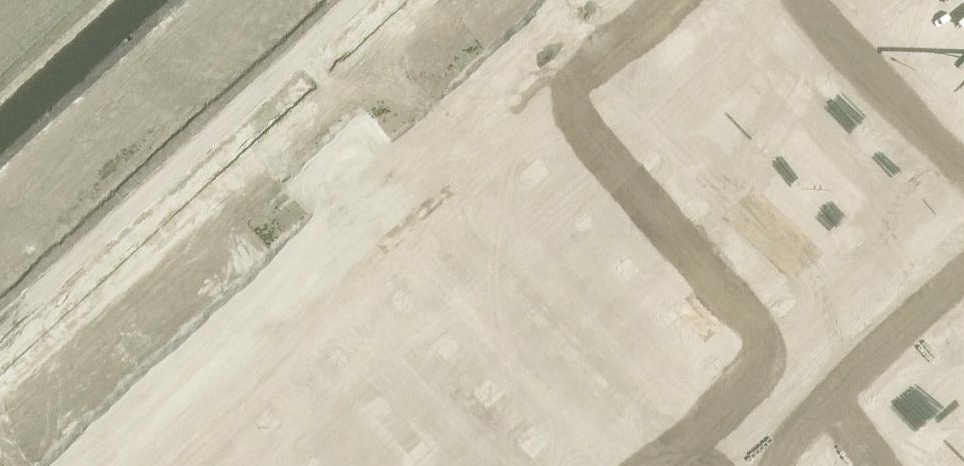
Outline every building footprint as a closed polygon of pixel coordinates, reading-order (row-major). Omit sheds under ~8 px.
[(52,465),(963,465),(963,0),(560,0),(52,465)]
